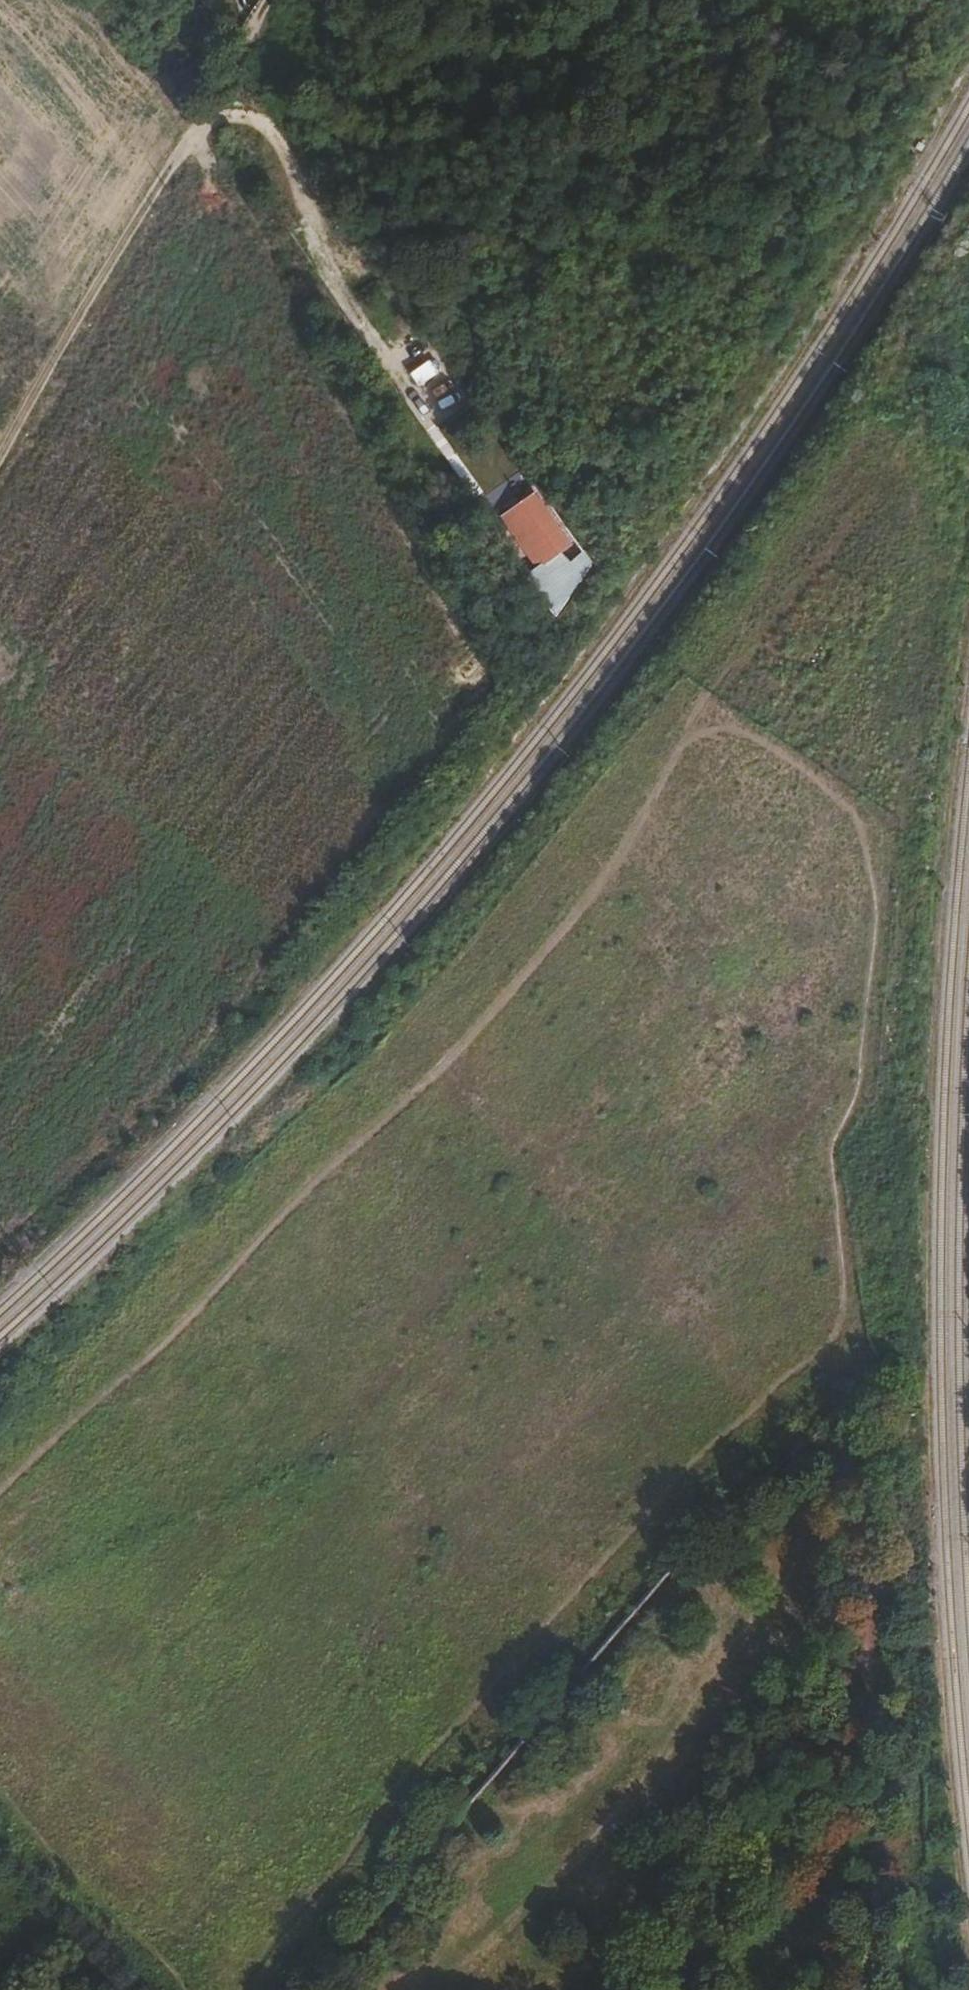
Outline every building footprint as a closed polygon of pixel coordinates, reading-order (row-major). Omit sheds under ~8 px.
[(429,360),(410,374),(419,386),(438,373),(429,360)] [(514,496),(519,504),(533,494),(528,487),(514,496)] [(555,615),(580,577),(571,567),(559,552),(569,544),(533,494),(519,504),(501,517),(537,567),(527,574),(554,614),(555,615)] [(580,577),(589,562),(585,555),(571,567),(580,577)]
